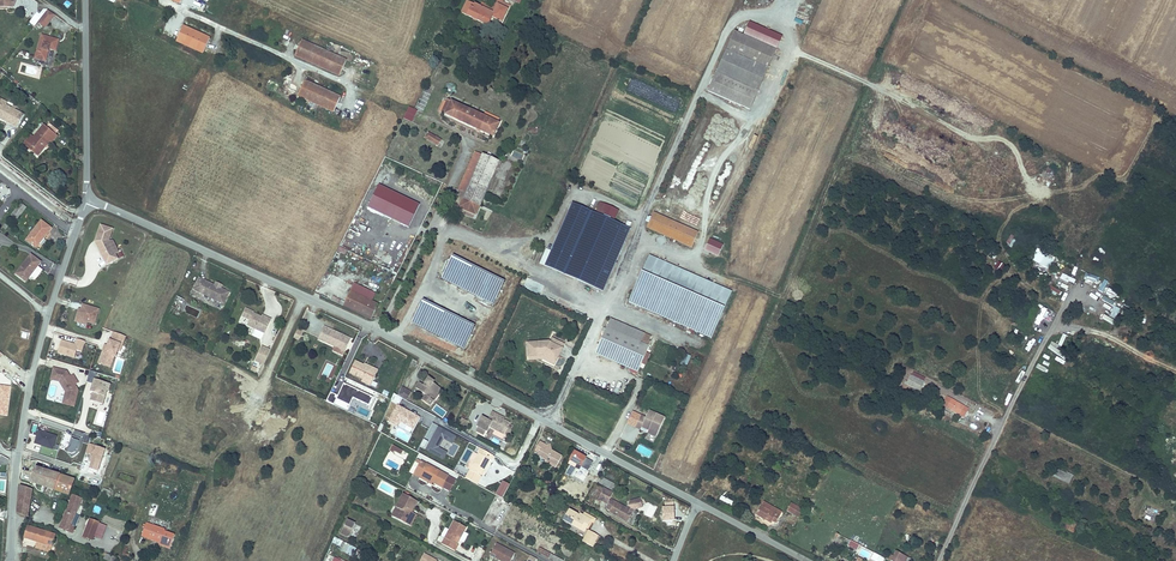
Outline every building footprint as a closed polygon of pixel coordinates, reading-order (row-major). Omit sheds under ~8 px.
[(501,22),(507,10),(498,5),(494,13),(480,6),(467,0),(461,13),(488,26),(492,17),(501,22)] [(509,6),(501,2),(502,0),(495,0),(491,8),(481,4),(480,6),(494,13),(498,5),(507,10),(509,6)] [(49,11),(47,10),(38,22),(45,28),(55,15),(49,11)] [(743,35),(778,51),(784,38),(749,22),(743,35)] [(183,27),(177,41),(203,53),(210,38),(183,27)] [(736,32),(718,74),(759,92),(778,51),(743,35),(736,32)] [(42,35),(35,58),(45,61),(49,48),(55,50),(58,40),(42,35)] [(295,55),(295,56),(340,75),(346,60),(302,41),(295,55)] [(305,81),(298,96),(334,112),(340,97),(305,81)] [(416,110),(422,113),(432,92),(425,89),(416,110)] [(448,110),(446,114),(493,137),(499,124),(452,102),(448,110)] [(8,107),(2,117),(0,116),(0,118),(7,122),(14,110),(11,108),(8,107)] [(410,107),(405,118),(412,121),(417,111),(410,107)] [(23,115),(14,110),(7,122),(16,127),(23,115)] [(43,125),(33,137),(28,144),(34,149),(36,147),(41,151),(45,146),(44,145),(45,144),(44,143),(47,139),(49,141),(51,143),(57,136),(43,125)] [(428,132),(425,138),(438,146),(441,140),(428,132)] [(28,144),(33,137),(32,136),(24,145),(38,155),(41,151),(36,147),(34,149),(28,144)] [(459,190),(462,192),(466,194),(482,155),(475,152),(459,190)] [(466,194),(462,192),(461,194),(465,195),(463,199),(455,195),(451,204),(457,207),(458,205),(460,206),(459,208),(461,208),(474,214),(476,215),(499,162),(482,155),(466,194)] [(377,193),(372,204),(416,225),(421,214),(381,195),(377,193)] [(602,201),(596,214),(615,222),(621,209),(602,201)] [(21,203),(12,216),(17,219),(26,207),(21,203)] [(592,212),(573,203),(552,252),(545,266),(565,275),(592,212)] [(416,225),(372,204),(370,208),(391,217),(389,220),(397,224),(399,221),(414,229),(416,225)] [(472,218),(474,214),(461,208),(459,212),(472,218)] [(604,266),(622,225),(615,222),(596,214),(592,212),(565,275),(594,288),(598,280),(604,266)] [(654,213),(647,228),(692,247),(698,234),(698,233),(660,216),(654,213)] [(37,248),(40,243),(44,239),(51,228),(42,221),(27,240),(37,248)] [(113,228),(101,224),(95,241),(98,242),(100,246),(98,247),(107,264),(118,258),(115,253),(109,240),(113,228)] [(622,225),(604,266),(611,269),(630,228),(622,225)] [(1005,245),(1011,249),(1017,240),(1010,236),(1005,245)] [(724,245),(710,239),(704,252),(719,259),(724,245)] [(113,240),(109,240),(115,253),(119,252),(113,240)] [(540,264),(545,266),(552,252),(546,249),(540,264)] [(1033,269),(1047,274),(1052,260),(1035,254),(1032,262),(1035,263),(1033,269)] [(26,282),(30,276),(36,269),(41,262),(31,255),(17,274),(26,282)] [(732,290),(649,255),(645,263),(728,299),(732,290)] [(505,286),(453,260),(442,281),(494,307),(505,286)] [(992,271),(1000,275),(1005,266),(997,262),(992,271)] [(728,299),(645,263),(629,302),(637,305),(639,301),(714,333),(728,299)] [(604,266),(598,280),(605,283),(606,284),(612,270),(611,269),(604,266)] [(36,269),(30,276),(36,280),(41,273),(36,269)] [(1085,273),(1083,280),(1097,285),(1100,278),(1085,273)] [(216,284),(208,280),(206,282),(199,279),(194,288),(224,302),(230,290),(222,286),(216,284)] [(598,280),(594,288),(602,291),(605,283),(598,280)] [(1104,280),(1097,291),(1102,293),(1108,282),(1104,280)] [(354,284),(350,291),(373,302),(376,294),(354,284)] [(1048,285),(1045,290),(1059,298),(1062,293),(1048,285)] [(350,291),(344,305),(371,319),(378,304),(373,302),(350,291)] [(1101,310),(1104,306),(1091,295),(1088,299),(1101,310)] [(1103,295),(1100,300),(1112,307),(1115,302),(1103,295)] [(331,301),(342,306),(344,302),(333,296),(331,301)] [(714,333),(639,301),(637,305),(712,337),(714,333)] [(476,330),(423,303),(412,323),(466,351),(476,330)] [(98,309),(82,304),(81,309),(78,319),(87,322),(94,324),(98,309)] [(1108,317),(1115,320),(1120,309),(1114,306),(1108,317)] [(78,319),(81,309),(78,308),(74,321),(86,324),(87,322),(78,319)] [(256,328),(265,332),(271,320),(262,316),(254,312),(254,311),(246,308),(243,315),(250,319),(248,324),(256,328)] [(1086,316),(1084,319),(1098,325),(1100,322),(1086,316)] [(612,319),(608,328),(641,343),(643,338),(645,334),(612,319)] [(324,326),(319,339),(334,346),(345,351),(351,339),(324,326)] [(641,343),(608,328),(607,329),(604,327),(603,331),(606,332),(598,350),(631,365),(629,370),(638,374),(642,364),(647,353),(652,342),(643,338),(641,343)] [(265,332),(256,328),(253,334),(262,338),(265,332)] [(303,332),(297,329),(294,336),(300,339),(303,332)] [(117,359),(119,352),(121,353),(126,338),(124,337),(122,336),(113,334),(109,347),(105,345),(99,364),(112,368),(115,359),(117,359)] [(553,337),(550,342),(563,348),(565,344),(553,337)] [(86,343),(81,341),(78,340),(76,346),(62,341),(58,354),(75,359),(77,351),(82,353),(86,343)] [(550,342),(550,341),(529,342),(529,356),(544,355),(550,358),(549,361),(555,364),(563,348),(550,342)] [(264,363),(271,349),(262,345),(255,359),(264,363)] [(343,355),(345,351),(334,346),(332,351),(343,355)] [(1053,362),(1057,360),(1052,349),(1048,351),(1053,362)] [(686,367),(690,356),(685,354),(680,365),(686,367)] [(356,360),(350,372),(362,377),(367,380),(368,377),(373,380),(378,369),(374,366),(373,368),(364,364),(356,360)] [(65,370),(52,367),(50,374),(60,377),(58,380),(64,391),(61,402),(72,405),(77,389),(75,387),(73,388),(72,385),(73,384),(77,382),(71,373),(68,375),(65,370)] [(93,384),(95,379),(96,380),(98,374),(97,374),(92,372),(88,382),(93,384)] [(914,373),(912,376),(924,382),(925,379),(914,373)] [(912,376),(910,376),(906,385),(920,392),(925,382),(924,382),(912,376)] [(426,385),(424,383),(421,380),(416,385),(425,394),(421,398),(428,405),(433,401),(430,398),(440,389),(434,382),(435,381),(431,377),(426,381),(428,383),(426,385)] [(102,404),(106,389),(108,390),(110,384),(96,380),(95,379),(93,384),(93,385),(95,386),(93,392),(91,400),(102,404)] [(10,385),(0,384),(0,416),(7,416),(10,385)] [(374,398),(346,384),(342,392),(355,398),(371,406),(374,398)] [(402,389),(398,396),(406,401),(410,394),(402,389)] [(440,389),(430,398),(433,401),(442,391),(440,389)] [(355,398),(342,392),(339,397),(338,400),(351,406),(355,398)] [(338,400),(330,396),(328,401),(336,405),(338,400)] [(943,405),(964,417),(969,409),(947,397),(943,405)] [(421,418),(398,406),(392,417),(401,423),(414,430),(421,418)] [(650,428),(649,430),(658,434),(665,418),(650,411),(646,418),(641,415),(636,427),(641,430),(642,427),(643,425),(650,428)] [(487,422),(481,418),(477,428),(487,433),(490,428),(496,431),(504,436),(509,426),(510,425),(495,418),(496,416),(492,413),(487,422)] [(401,423),(392,417),(389,422),(399,427),(401,423)] [(512,427),(509,426),(504,436),(507,437),(512,427)] [(438,428),(426,450),(444,459),(450,449),(445,446),(447,441),(452,443),(455,437),(438,428)] [(58,436),(40,430),(36,444),(54,450),(58,436)] [(84,435),(75,432),(69,454),(72,455),(79,452),(84,435)] [(562,457),(552,451),(551,448),(548,449),(543,446),(544,445),(540,442),(535,451),(539,453),(538,455),(547,461),(546,462),(556,468),(562,457)] [(87,454),(92,456),(90,462),(93,463),(90,469),(99,472),(106,451),(98,448),(97,448),(97,447),(90,444),(90,445),(87,454)] [(393,446),(391,449),(395,451),(401,454),(403,451),(393,446)] [(474,463),(470,470),(480,476),(489,459),(491,460),(493,456),(480,448),(477,453),(479,453),(474,463)] [(575,452),(568,464),(570,465),(574,467),(575,468),(577,464),(588,471),(593,462),(575,452)] [(414,475),(420,478),(421,476),(433,482),(442,487),(448,476),(421,461),(414,475)] [(574,467),(570,465),(566,473),(570,475),(574,467)] [(35,468),(31,482),(69,495),(74,480),(35,468)] [(1074,476),(1054,468),(1050,477),(1070,486),(1074,476)] [(470,470),(465,478),(477,485),(482,477),(480,476),(470,470)] [(421,476),(420,478),(432,485),(433,482),(421,476)] [(456,481),(448,476),(442,487),(450,492),(456,481)] [(490,482),(482,477),(477,485),(486,489),(490,482)] [(603,479),(600,484),(612,490),(615,485),(603,479)] [(509,485),(504,482),(497,495),(502,498),(509,485)] [(20,486),(18,513),(29,517),(32,490),(20,486)] [(606,504),(613,493),(604,488),(597,499),(606,504)] [(398,509),(394,517),(408,525),(414,513),(411,512),(417,502),(404,494),(396,508),(398,509)] [(73,495),(60,528),(73,533),(75,527),(70,525),(75,515),(81,499),(73,495)] [(721,495),(718,500),(731,507),(733,502),(721,495)] [(610,499),(605,508),(609,510),(608,512),(627,522),(634,510),(642,507),(639,499),(629,502),(626,508),(610,499)] [(763,502),(761,506),(771,511),(773,507),(763,502)] [(791,503),(788,509),(787,511),(794,514),(795,512),(798,507),(791,503)] [(771,511),(761,506),(756,515),(771,524),(772,521),(776,523),(782,512),(773,507),(771,511)] [(563,520),(572,525),(573,523),(581,527),(580,529),(585,532),(591,520),(580,514),(579,515),(569,510),(563,520)] [(414,513),(408,525),(411,526),(417,515),(414,513)] [(75,515),(70,525),(75,527),(79,517),(75,515)] [(90,519),(83,537),(92,540),(99,523),(90,519)] [(356,524),(347,520),(341,534),(349,538),(356,524)] [(1068,520),(1064,528),(1072,533),(1077,524),(1068,520)] [(468,529),(455,521),(442,543),(456,551),(468,529)] [(56,535),(28,526),(24,538),(38,543),(52,547),(56,535)] [(151,531),(144,528),(141,536),(160,543),(159,545),(169,548),(174,535),(167,533),(165,532),(165,530),(153,526),(151,531)] [(593,548),(599,537),(589,531),(583,542),(593,548)] [(334,538),(331,544),(340,548),(343,543),(334,538)] [(861,547),(851,542),(848,547),(859,552),(861,547)] [(52,547),(38,543),(36,548),(51,553),(52,547)] [(497,544),(491,555),(502,560),(511,560),(515,554),(497,544)] [(537,552),(553,560),(563,560),(564,560),(539,547),(537,552)] [(891,560),(911,560),(912,560),(896,551),(891,560)]
